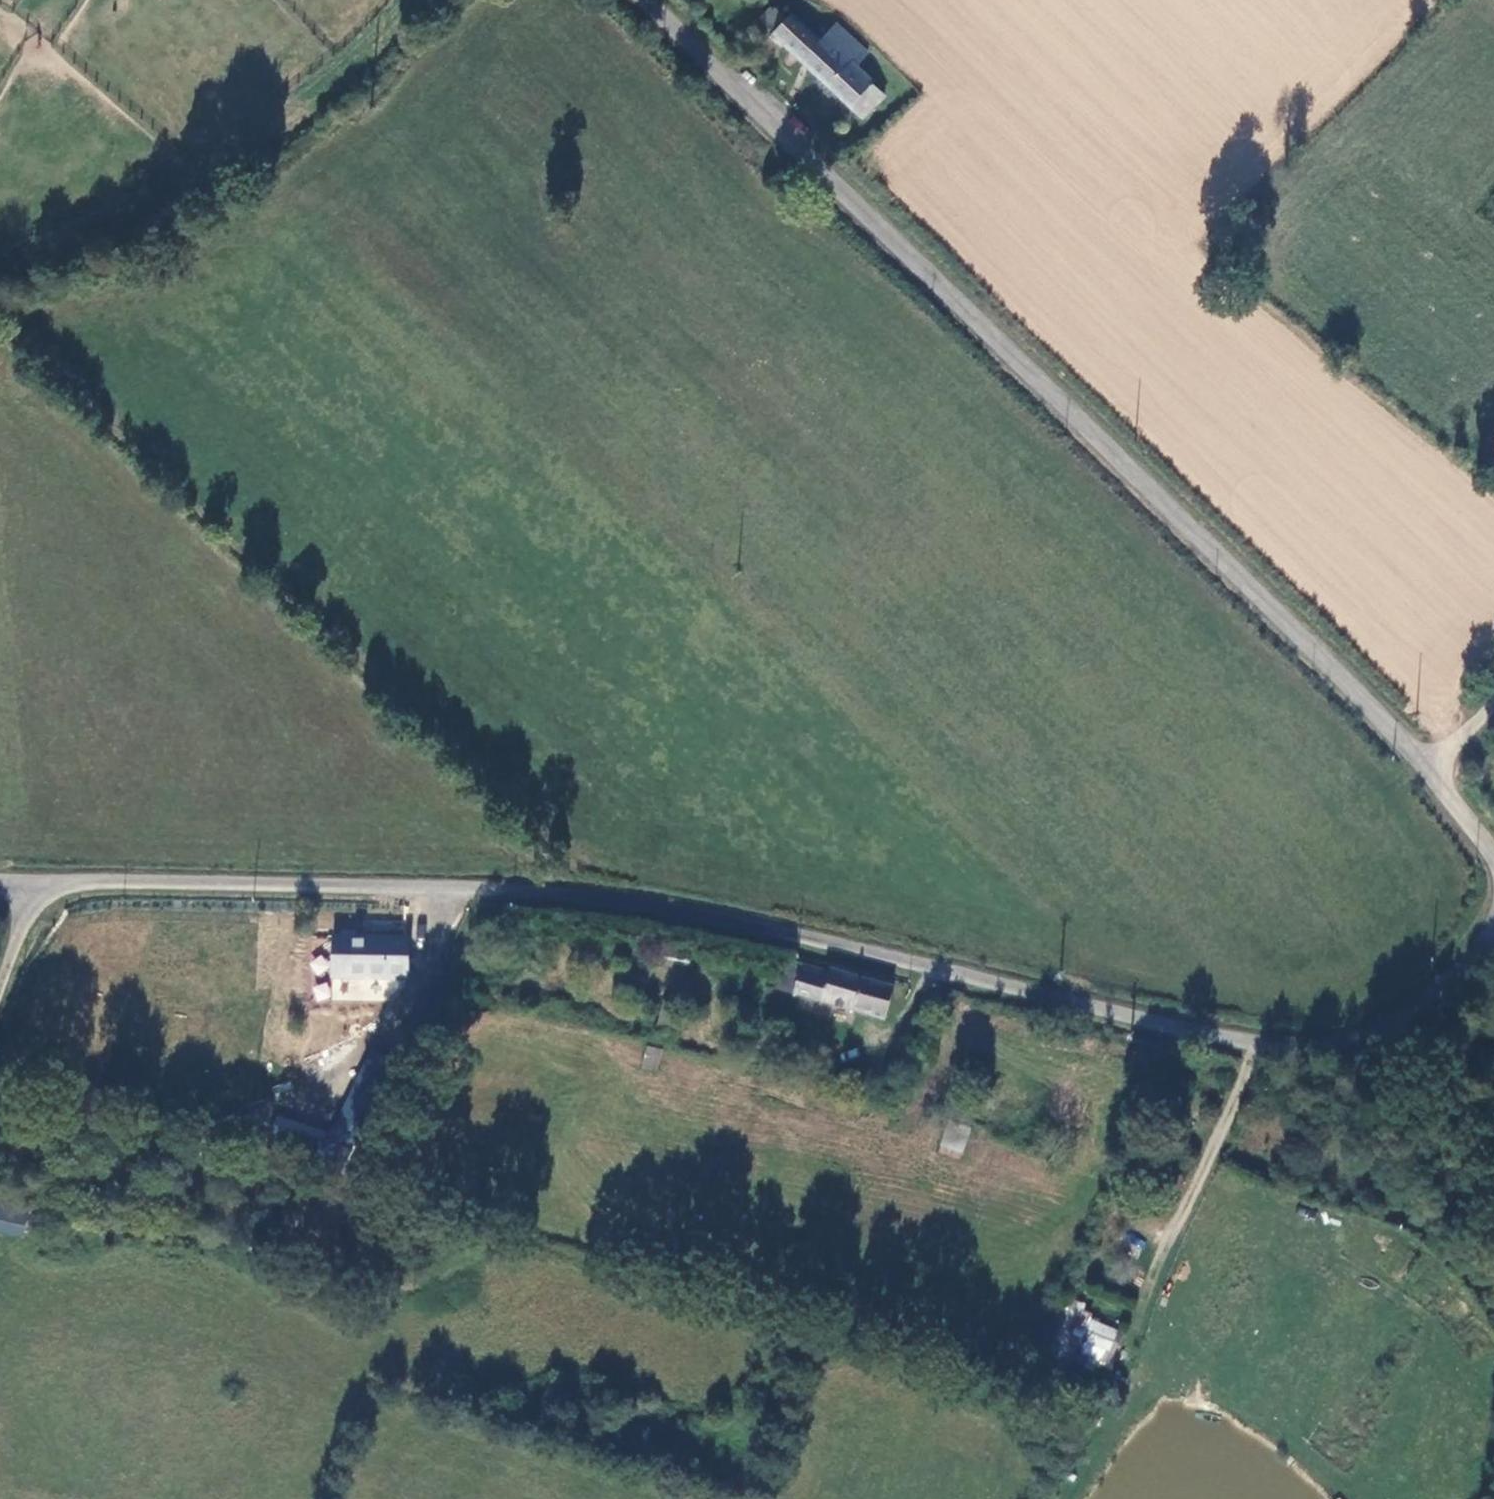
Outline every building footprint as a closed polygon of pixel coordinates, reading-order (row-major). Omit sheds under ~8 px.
[(769,38),(864,121),(885,97),(873,86),(875,83),(856,68),(867,56),(834,30),(821,46),(789,20),(783,23),(772,13),(761,25),(771,35),(769,38)] [(330,934),(329,978),(407,981),(408,937),(330,934)] [(781,992),(886,1025),(892,991),(833,973),(832,977),(789,964),(781,992)] [(645,1050),(638,1071),(655,1077),(662,1056),(645,1050)] [(960,1159),(971,1128),(948,1120),(938,1151),(960,1159)] [(29,1206),(0,1200),(0,1227),(23,1232),(29,1206)] [(1133,1345),(1092,1321),(1122,1270),(1107,1262),(1051,1358),(1076,1371),(1079,1366),(1100,1379),(1111,1359),(1121,1365),(1133,1345)]
